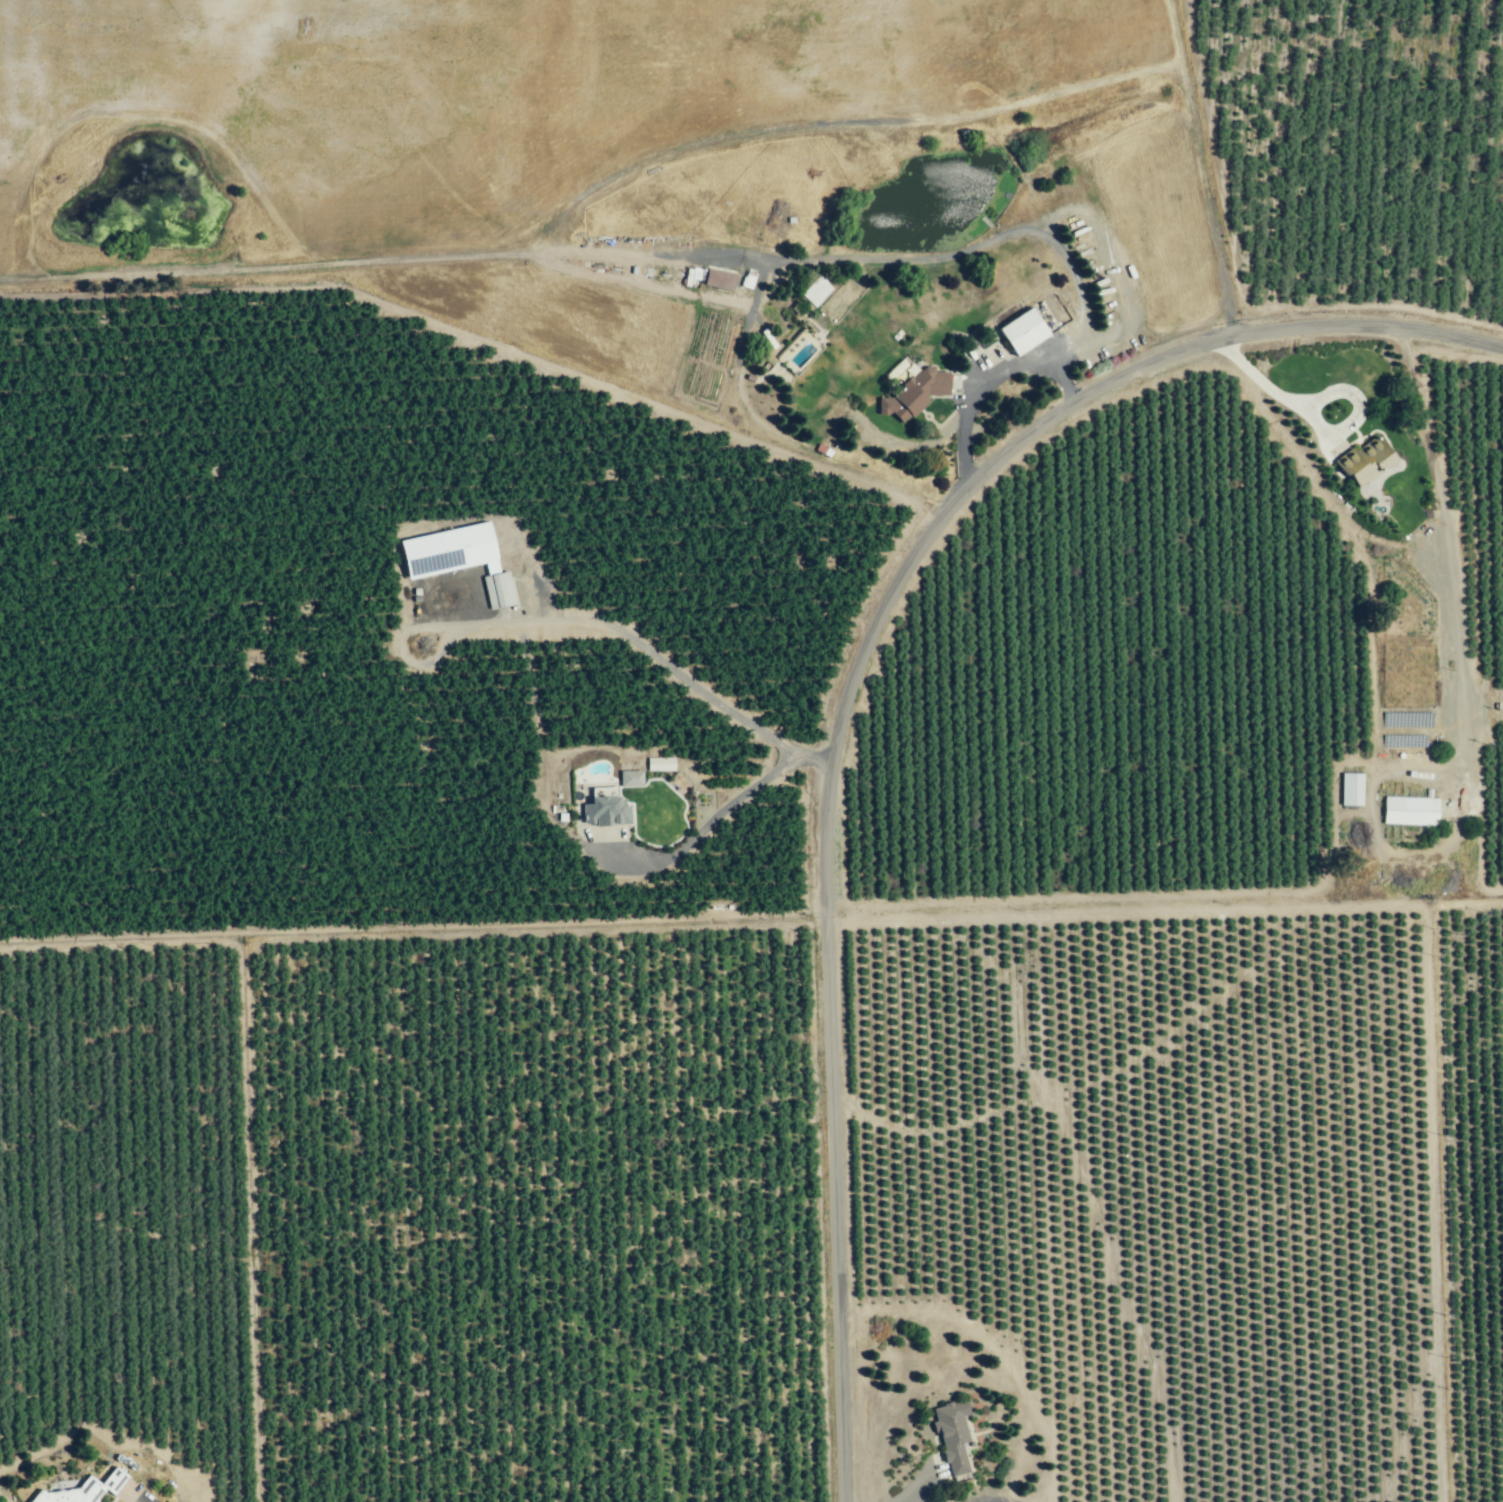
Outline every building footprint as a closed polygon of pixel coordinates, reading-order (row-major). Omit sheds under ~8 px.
[(1045,336),(1026,305),(991,327),(1010,358),(1045,336)] [(948,394),(946,370),(898,373),(899,394),(875,396),(877,415),(891,414),(891,416),(926,413),(925,396),(948,394)] [(1330,465),(1350,491),(1389,463),(1369,436),(1330,465)] [(411,579),(487,565),(489,575),(484,576),(490,609),(514,605),(508,572),(503,573),(494,522),(404,538),(411,579)] [(1361,806),(1361,774),(1339,774),(1339,806),(1361,806)] [(634,825),(634,804),(626,804),(626,793),(596,794),(596,803),(585,804),(585,826),(634,825)] [(1382,825),(1436,825),(1437,798),(1382,798),(1382,825)] [(1089,1333),(1082,1319),(1069,1325),(1076,1339),(1089,1333)] [(965,1473),(958,1443),(968,1441),(959,1401),(930,1407),(944,1477),(965,1473)] [(109,1491),(116,1496),(132,1477),(118,1466),(104,1483),(92,1474),(81,1489),(49,1492),(43,1487),(31,1501),(100,1501),(109,1491)]
